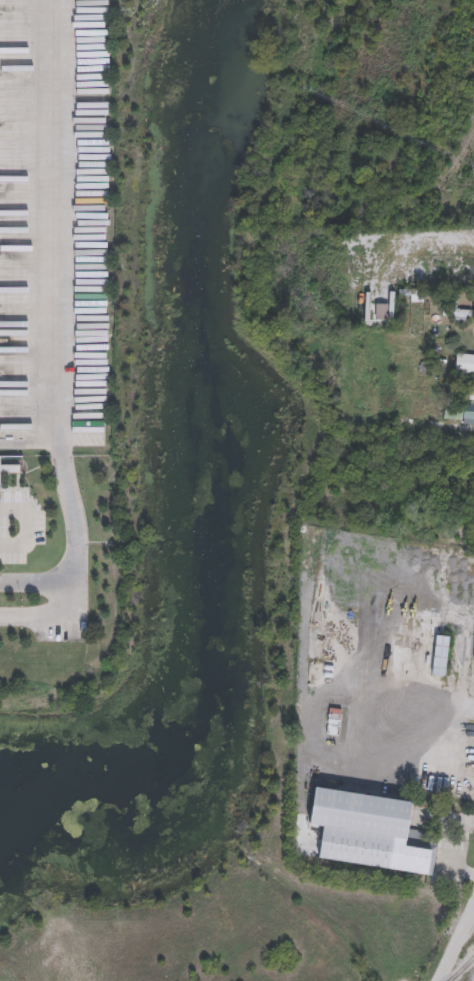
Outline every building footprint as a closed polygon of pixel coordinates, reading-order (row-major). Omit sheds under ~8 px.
[(405,283),(405,267),(416,267),(416,283),(405,283)] [(456,354),(473,357),(473,375),(453,373),(456,354)] [(464,407),(473,407),(473,419),(464,419),(464,407)] [(445,678),(445,640),(432,640),(432,678),(445,678)] [(409,802),(403,845),(436,850),(432,875),(316,860),(320,827),(306,826),(311,789),(409,802)]
